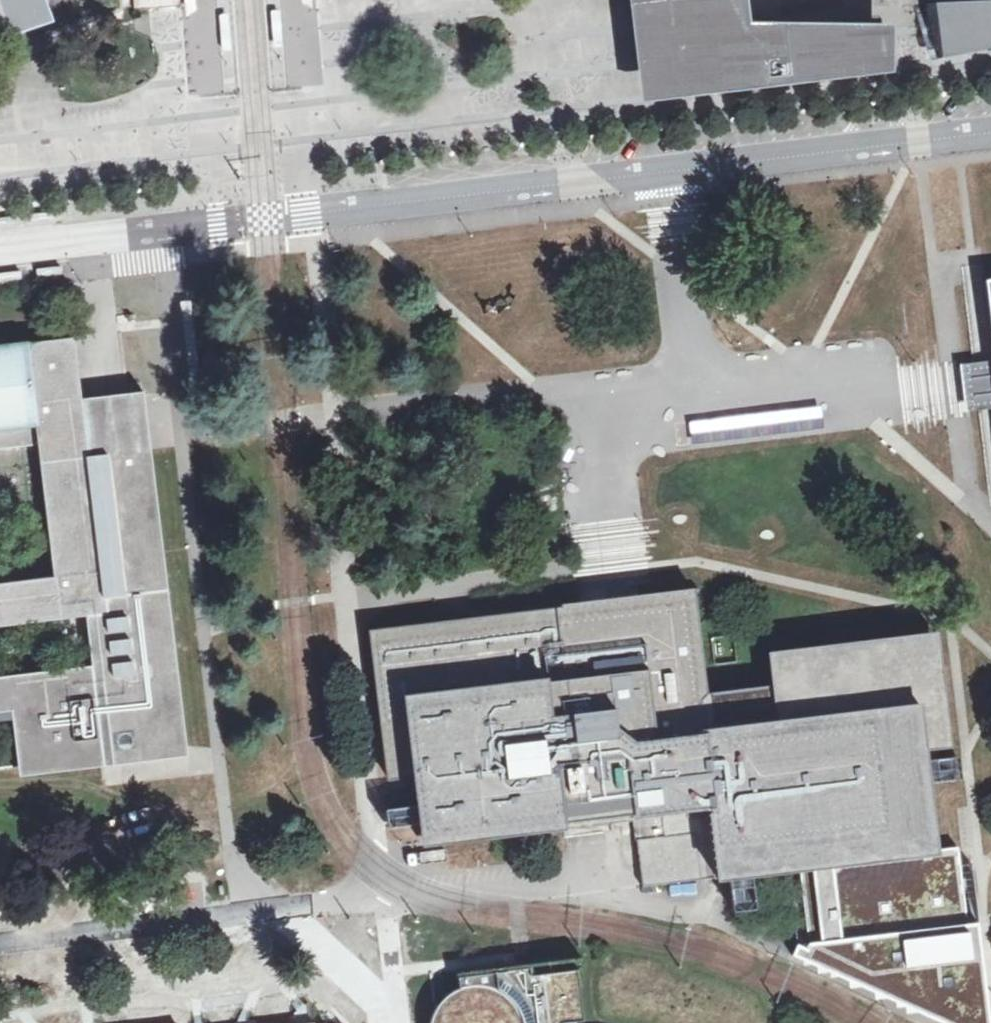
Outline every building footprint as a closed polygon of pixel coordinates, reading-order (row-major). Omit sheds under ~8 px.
[(34,12),(20,17),(0,24),(0,41),(56,22),(48,0),(30,0),(34,12)] [(20,17),(34,12),(30,0),(0,0),(0,24),(20,17)] [(633,6),(665,2),(667,17),(669,31),(662,32),(654,37),(648,44),(643,53),(642,62),(643,73),(646,81),(650,86),(656,91),(667,95),(678,96),(709,95),(873,75),(867,29),(744,28),(741,6),(740,0),(632,0),(633,6)] [(873,75),(895,72),(896,28),(753,24),(750,0),(740,0),(741,6),(744,28),(867,29),(873,75)] [(924,8),(930,59),(990,52),(990,54),(990,0),(924,8)] [(665,2),(633,6),(635,21),(644,103),(709,95),(678,96),(667,95),(656,91),(650,86),(646,81),(643,73),(642,62),(643,53),(648,44),(654,37),(662,32),(669,31),(667,17),(665,2)] [(277,50),(286,49),(283,11),(274,11),(277,50)] [(229,15),(220,16),(223,54),(227,54),(232,54),(229,15)] [(59,213),(34,216),(35,224),(60,221),(59,213)] [(0,220),(0,228),(20,226),(19,218),(0,220)] [(36,269),(37,277),(63,275),(62,267),(36,269)] [(0,272),(0,281),(25,279),(24,270),(0,272)] [(15,715),(21,763),(23,777),(99,767),(186,756),(168,597),(152,450),(176,447),(165,396),(105,404),(84,407),(75,334),(0,343),(0,445),(38,440),(54,570),(0,577),(0,627),(89,615),(91,668),(0,678),(0,717),(15,715)] [(975,363),(965,365),(961,365),(964,388),(966,411),(990,408),(990,361),(975,363)] [(824,406),(694,422),(697,446),(826,431),(824,406)] [(651,596),(372,630),(391,778),(418,774),(426,839),(612,816),(611,805),(631,803),(633,818),(635,818),(644,887),(728,877),(733,913),(754,911),(751,874),(799,868),(809,947),(834,944),(969,928),(968,920),(959,847),(935,849),(927,784),(963,779),(960,757),(924,761),(922,747),(950,744),(936,628),(770,649),(774,688),(705,696),(692,590),(651,596)] [(383,820),(407,817),(407,802),(381,806),(383,820)] [(834,944),(836,964),(834,970),(952,1022),(984,1022),(973,927),(969,928),(834,944)] [(834,944),(809,947),(808,950),(808,952),(836,964),(834,944)] [(793,954),(792,956),(803,961),(804,960),(803,959),(807,952),(808,952),(808,950),(796,945),(796,947),(797,947),(795,951),(794,955),(793,954)] [(458,978),(459,987),(453,989),(449,991),(444,995),(440,998),(436,1003),(432,1008),(430,1012),(428,1017),(427,1022),(579,1022),(583,1022),(578,973),(582,972),(581,964),(458,978)]
